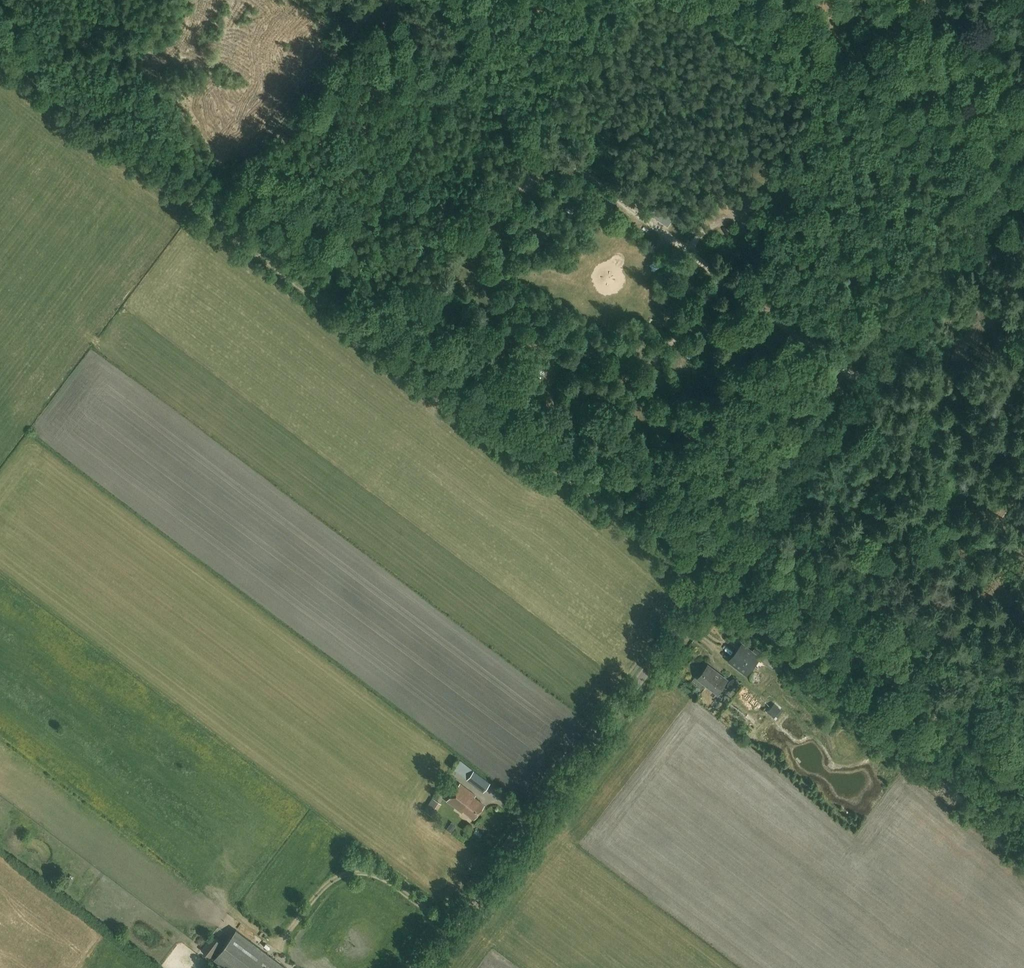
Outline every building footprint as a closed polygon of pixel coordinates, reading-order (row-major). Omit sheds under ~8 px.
[(605,192),(598,201),(607,207),(614,198),(605,192)] [(661,222),(667,213),(655,205),(649,213),(661,222)] [(731,661),(747,673),(759,657),(743,645),(731,661)] [(717,692),(727,680),(710,666),(700,679),(717,692)] [(766,709),(773,714),(778,706),(771,701),(766,709)] [(847,755),(855,746),(845,737),(837,746),(847,755)] [(483,790),(489,782),(465,765),(459,773),(483,790)] [(474,818),(483,804),(474,797),(475,795),(459,783),(446,801),(462,813),(464,811),(474,818)] [(433,816),(441,804),(432,799),(425,811),(433,816)] [(287,967),(236,930),(214,959),(225,967),(287,967)] [(211,957),(221,943),(211,936),(201,950),(211,957)]
